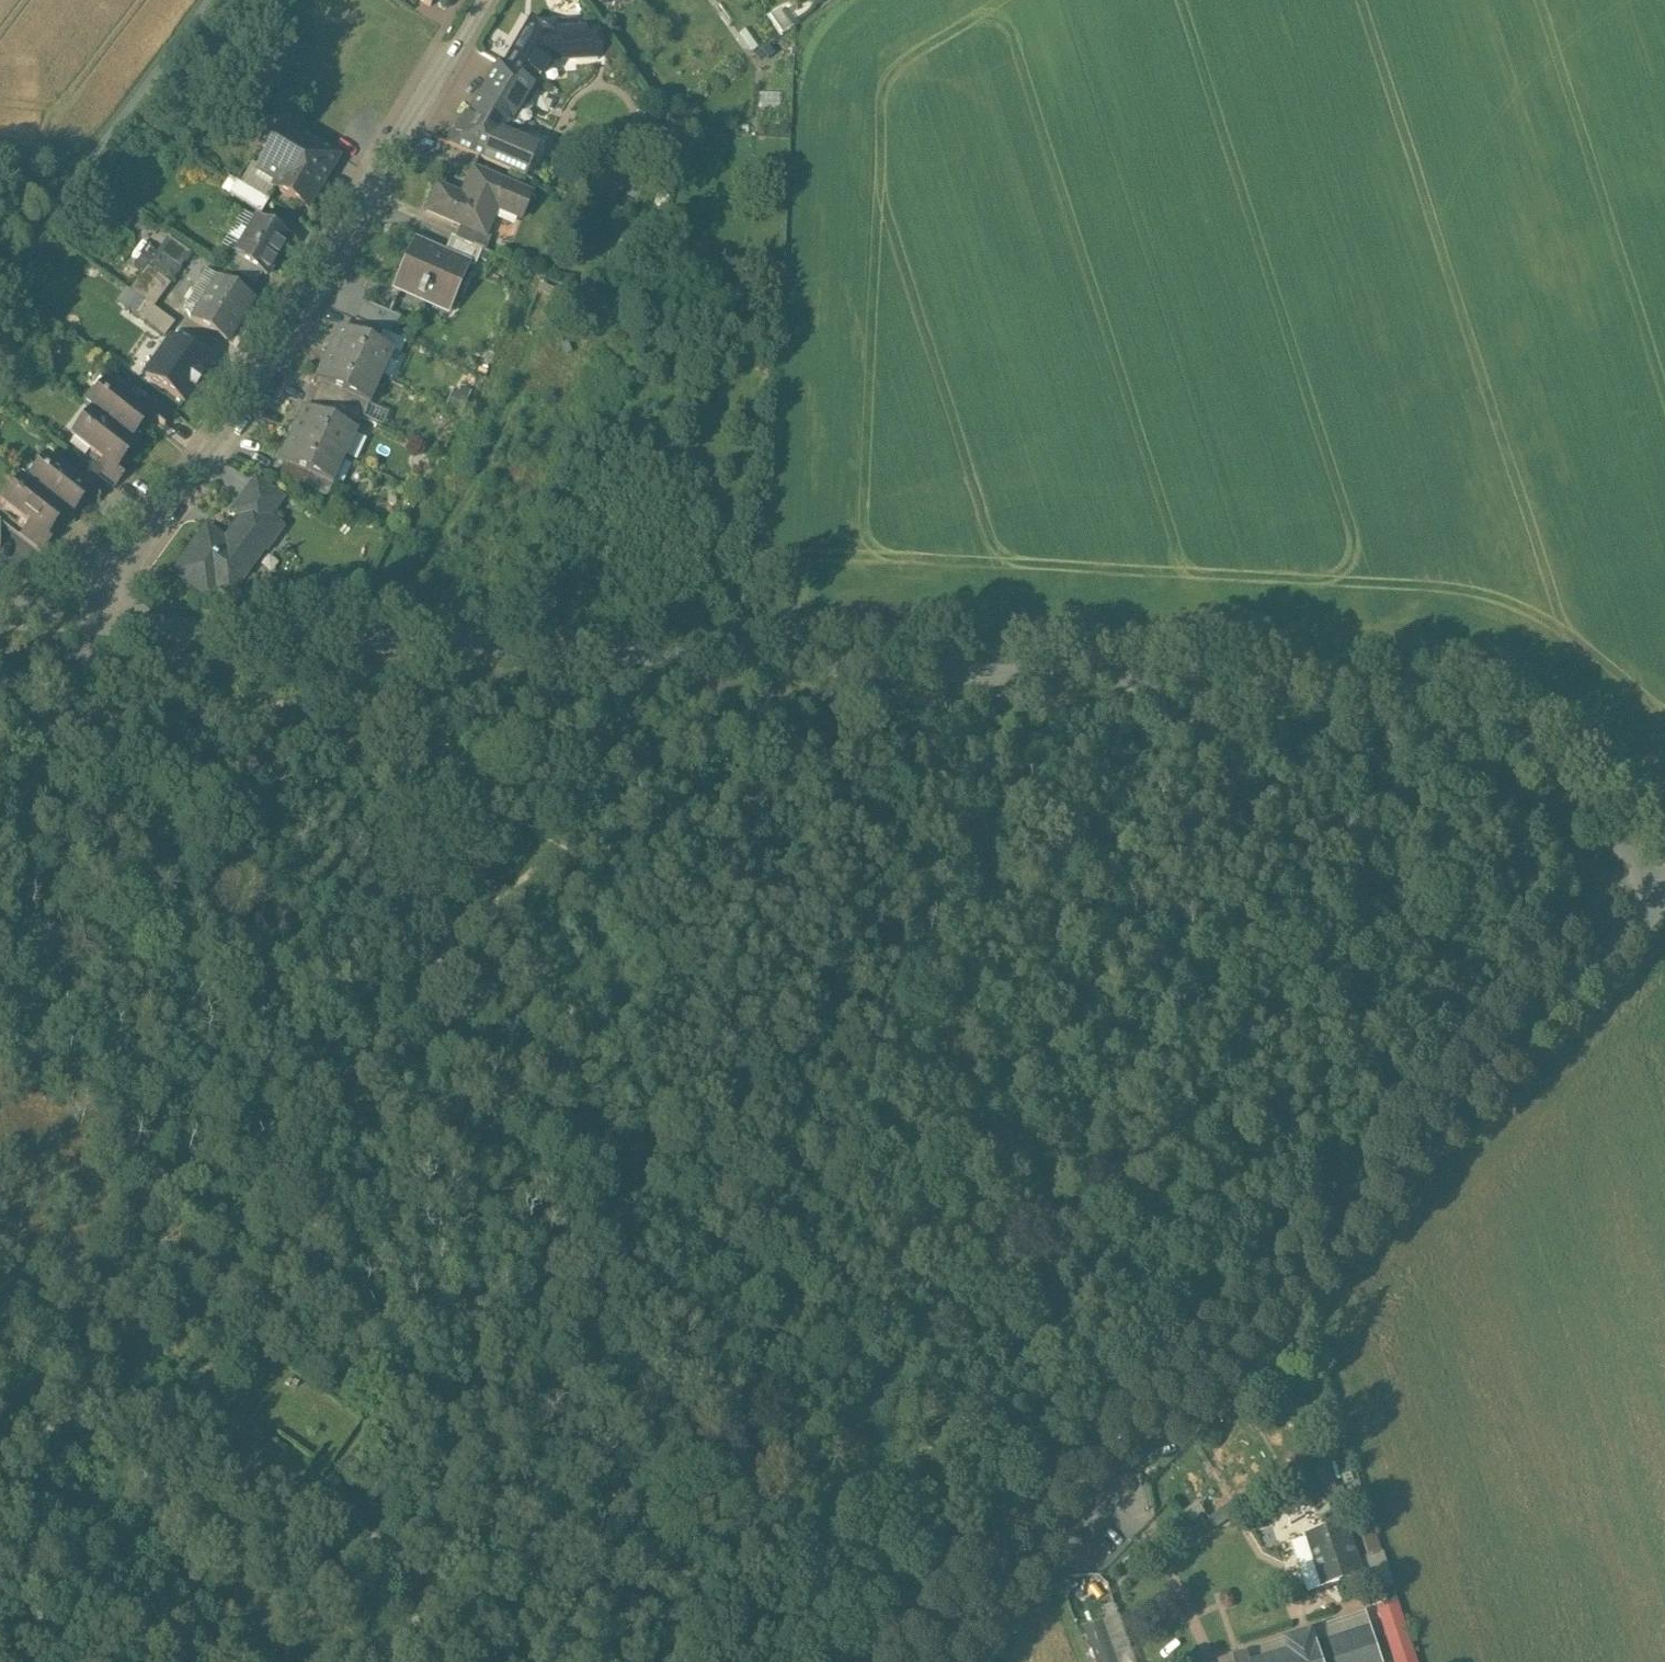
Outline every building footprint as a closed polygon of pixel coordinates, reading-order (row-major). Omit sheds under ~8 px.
[(531,22),(505,67),(535,86),(536,86),(536,85),(550,61),(547,59),(550,54),(576,52),(577,61),(578,61),(578,60),(599,59),(598,29),(577,31),(576,20),(556,22),(557,32),(553,32),(532,20),(531,21),(531,22)] [(499,64),(468,117),(467,118),(494,134),(504,140),(505,137),(506,135),(535,86),(505,67),(499,64)] [(494,134),(467,118),(468,117),(466,116),(448,145),(480,158),(494,134)] [(306,138),(273,118),(258,145),(269,152),(274,144),(293,156),(294,154),(296,154),(306,138)] [(504,140),(494,134),(480,158),(525,177),(537,148),(506,135),(505,137),(504,140)] [(338,157),(306,138),(296,154),(328,174),(338,157)] [(296,154),(294,154),(293,156),(274,144),(269,152),(257,171),(277,183),(273,189),(307,209),(328,174),(296,154)] [(474,169),(462,196),(440,187),(430,210),(462,224),(488,235),(499,210),(522,219),(533,195),(474,169)] [(289,236),(257,217),(235,255),(268,273),(289,236)] [(488,235),(462,224),(456,239),(482,251),(488,253),(495,238),(488,235)] [(482,251),(456,239),(452,237),(445,253),(471,265),(470,266),(475,268),(482,251)] [(442,257),(416,245),(408,264),(410,265),(397,293),(399,294),(403,284),(420,291),(417,297),(422,300),(425,295),(452,307),(470,266),(471,265),(445,253),(443,253),(442,257)] [(254,294),(217,273),(202,299),(211,305),(201,323),(228,338),(254,294)] [(169,291),(147,276),(134,294),(155,310),(169,291)] [(364,302),(356,320),(382,331),(393,336),(401,318),(364,302)] [(382,331),(356,320),(351,330),(377,342),(382,331)] [(351,330),(345,327),(332,356),(379,377),(392,349),(377,342),(351,330)] [(173,338),(146,380),(184,404),(210,363),(173,338)] [(379,377),(332,356),(321,379),(350,392),(372,402),(383,379),(379,377)] [(350,392),(323,380),(315,397),(342,409),(350,392)] [(145,410),(112,385),(92,412),(96,415),(129,441),(150,414),(145,410)] [(342,409),(315,397),(311,407),(337,419),(342,409)] [(173,414),(153,399),(145,410),(150,414),(164,425),(173,414)] [(311,407),(306,405),(292,434),(339,456),(353,426),(337,419),(311,407)] [(129,441),(96,415),(77,439),(103,460),(114,468),(133,444),(129,441)] [(339,456),(292,434),(281,458),(311,471),(329,479),(339,456)] [(51,456),(29,484),(62,510),(68,514),(90,486),(80,479),(51,456)] [(114,468),(103,460),(93,473),(107,484),(114,489),(124,476),(114,468)] [(311,471),(286,460),(278,476),(304,488),(311,471)] [(88,469),(80,479),(90,486),(99,494),(107,484),(93,473),(88,469)] [(283,500),(255,480),(232,513),(243,521),(227,544),(254,564),(264,549),(266,550),(281,529),(269,520),(283,500)] [(62,510),(29,484),(21,495),(17,492),(6,505),(30,523),(44,534),(62,510)] [(44,534),(30,523),(19,536),(41,553),(51,540),(44,534)] [(227,544),(206,529),(174,574),(207,598),(220,580),(235,590),(254,564),(227,544)] [(1315,1465),(1308,1454),(1210,1518),(1216,1527),(1315,1465)] [(1329,1465),(1317,1469),(1324,1493),(1336,1490),(1329,1465)] [(1336,1490),(1324,1493),(1329,1508),(1348,1503),(1343,1488),(1336,1490)] [(1346,1525),(1308,1537),(1324,1588),(1362,1576),(1346,1525)] [(1224,1592),(1220,1597),(1225,1607),(1230,1607),(1234,1603),(1230,1592),(1224,1592)] [(1377,1610),(1395,1661),(1418,1661),(1398,1603),(1377,1610)] [(1249,1652),(1252,1661),(1381,1661),(1366,1614),(1249,1652)] [(1119,1616),(1094,1625),(1086,1627),(1098,1661),(1135,1661),(1119,1616)] [(1221,1661),(1252,1661),(1249,1652),(1221,1661)]
